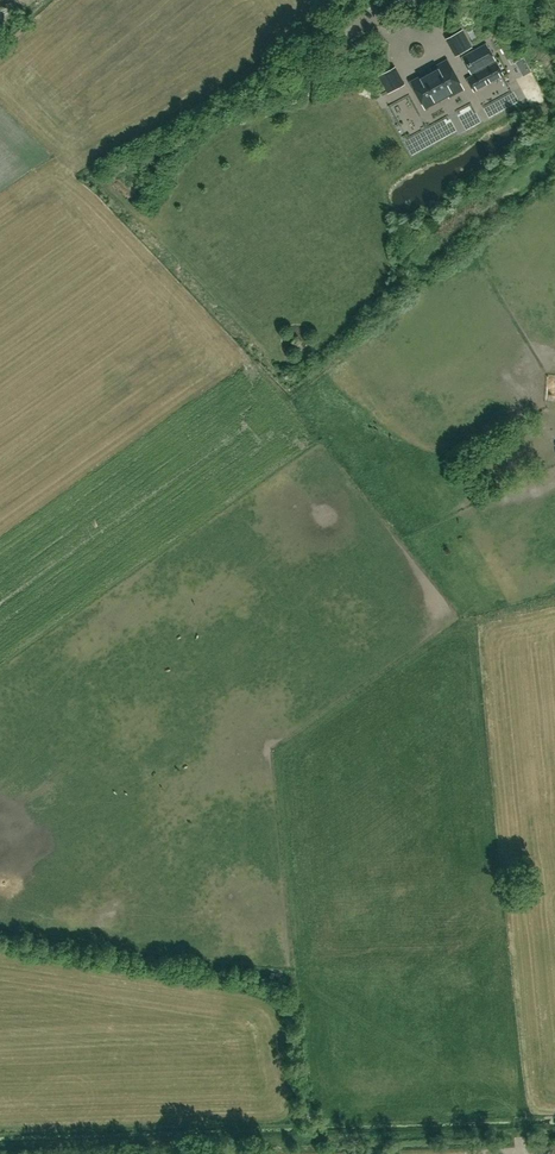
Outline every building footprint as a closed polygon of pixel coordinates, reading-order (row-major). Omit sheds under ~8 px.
[(364,28),(373,39),(381,33),(373,22),(364,28)] [(462,30),(449,38),(458,54),(471,47),(462,30)] [(496,61),(486,44),(462,57),(472,74),(496,61)] [(313,52),(296,60),(299,69),(317,61),(313,52)] [(425,108),(438,100),(436,96),(446,91),(449,96),(463,89),(447,60),(431,69),(433,72),(426,76),(425,74),(411,82),(425,108)] [(503,75),(496,62),(467,78),(474,91),(503,75)] [(402,85),(393,68),(379,76),(388,93),(402,85)] [(393,113),(401,122),(408,116),(401,107),(393,113)]
